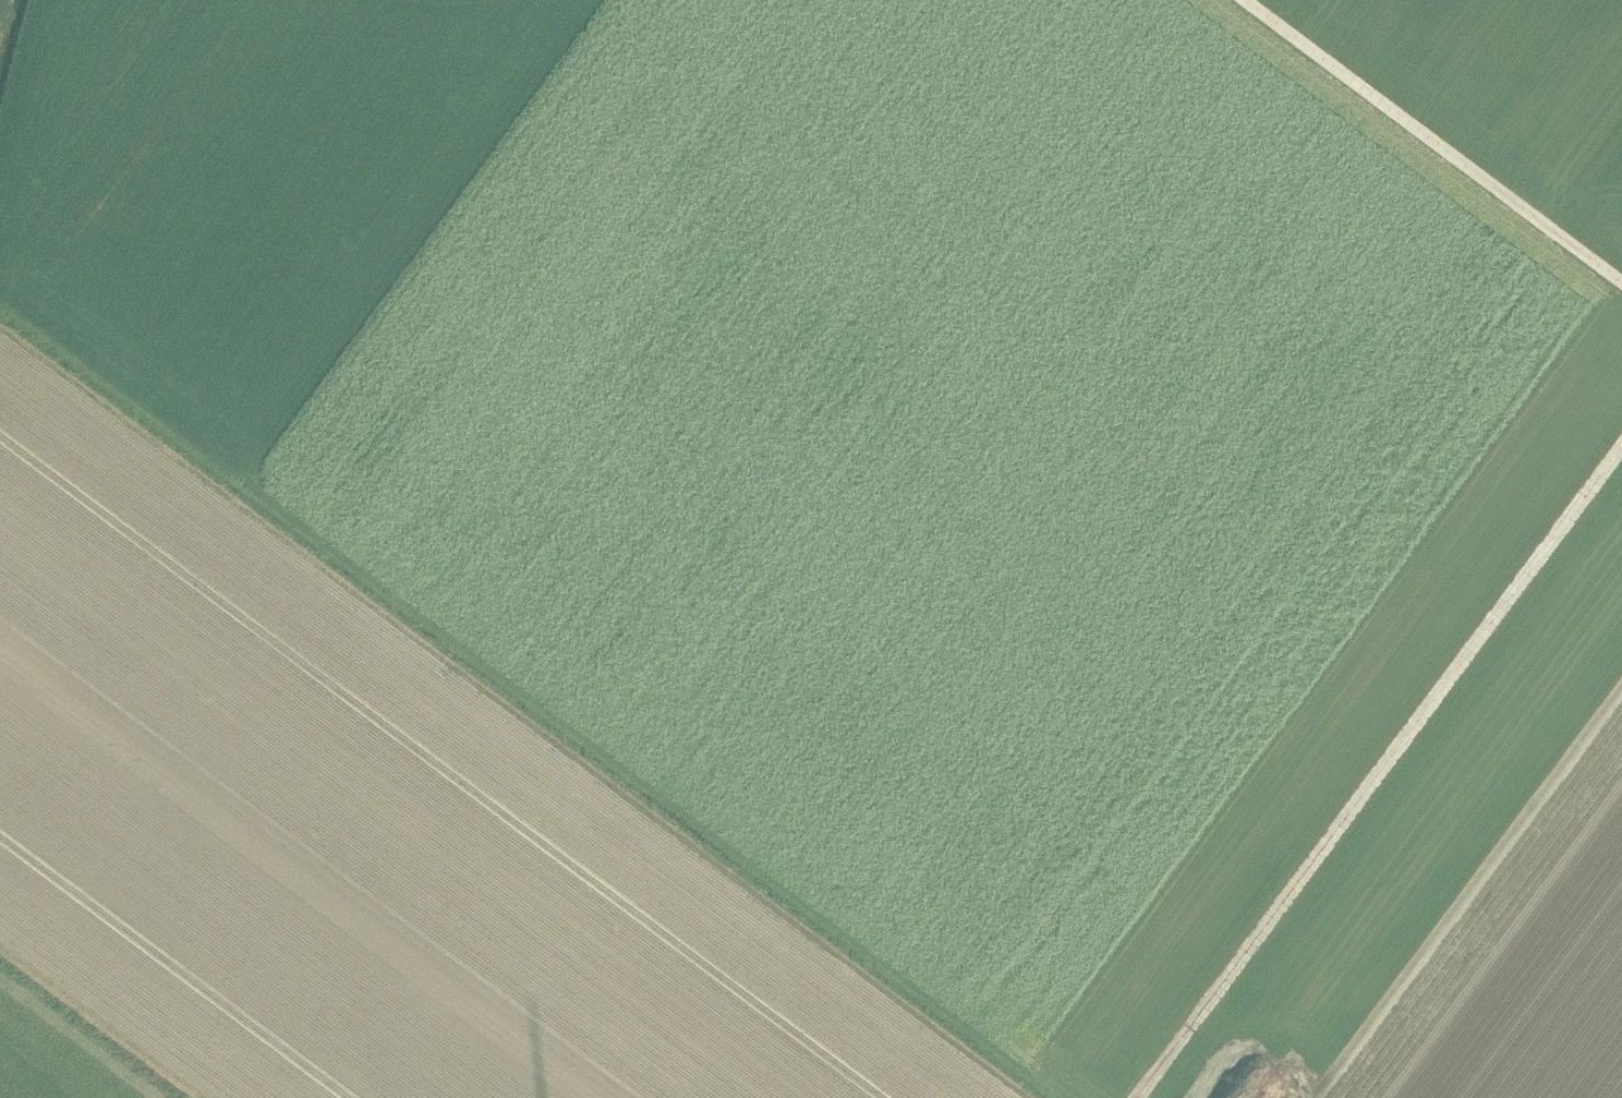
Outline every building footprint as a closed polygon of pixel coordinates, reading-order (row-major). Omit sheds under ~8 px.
[(1212,1089),(1207,1097),(1227,1097),(1212,1089)]
